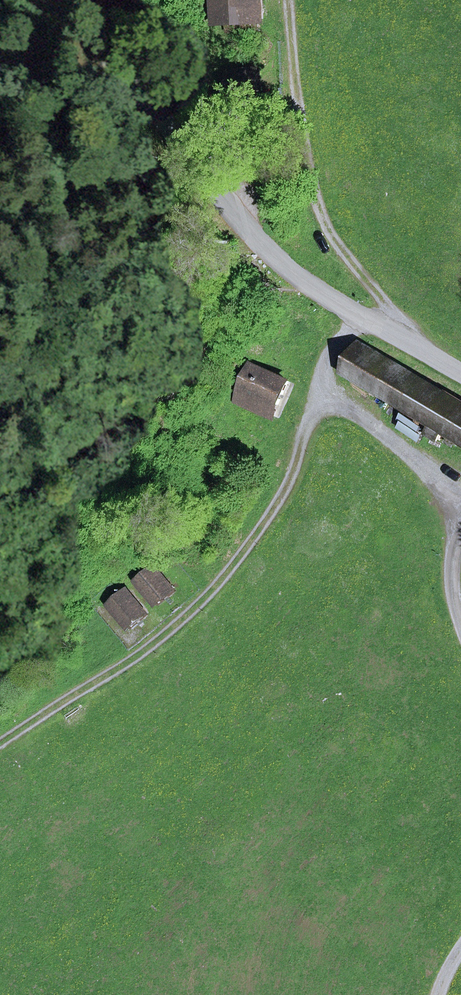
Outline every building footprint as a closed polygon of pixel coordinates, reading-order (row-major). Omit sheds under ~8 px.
[(217,21),(228,21),(259,19),(258,0),(216,0),(217,21)] [(228,32),(260,31),(259,19),(228,21),(228,32)] [(460,442),(460,401),(361,343),(343,372),(431,424),(425,434),(436,440),(442,430),(451,436),(447,441),(453,445),(457,439),(460,442)] [(257,409),(262,398),(278,405),(289,382),(252,365),(237,400),(257,409)] [(257,409),(273,417),(278,405),(262,398),(257,409)] [(139,579),(161,605),(177,590),(156,565),(139,579)] [(111,603),(132,629),(149,614),(128,589),(111,603)]
